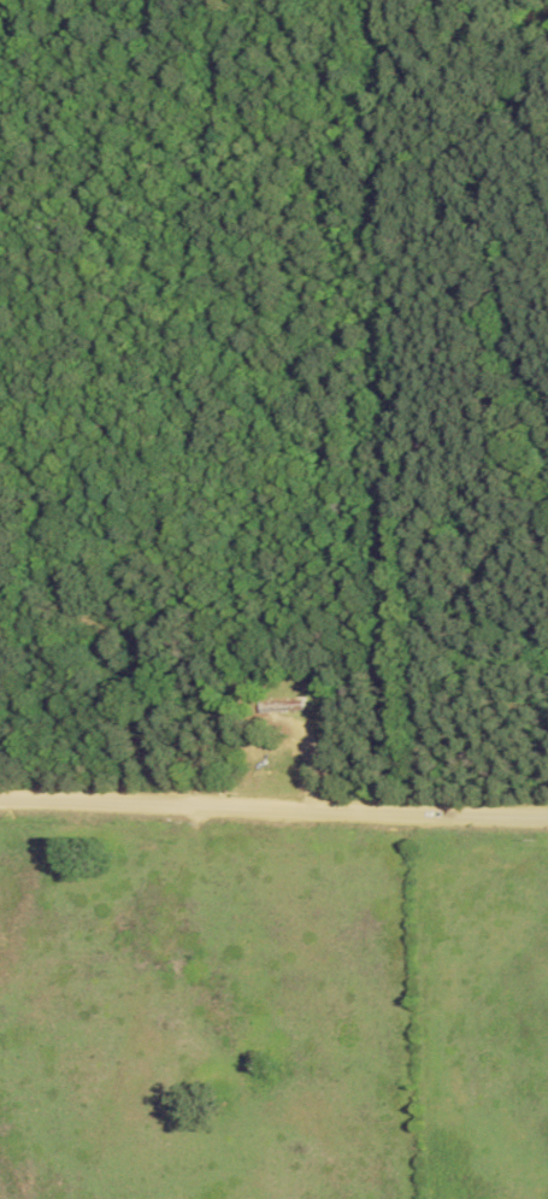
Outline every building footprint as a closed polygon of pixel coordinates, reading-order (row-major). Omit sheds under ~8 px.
[(303,701),(270,701),(270,710),(303,710),(303,701)]
